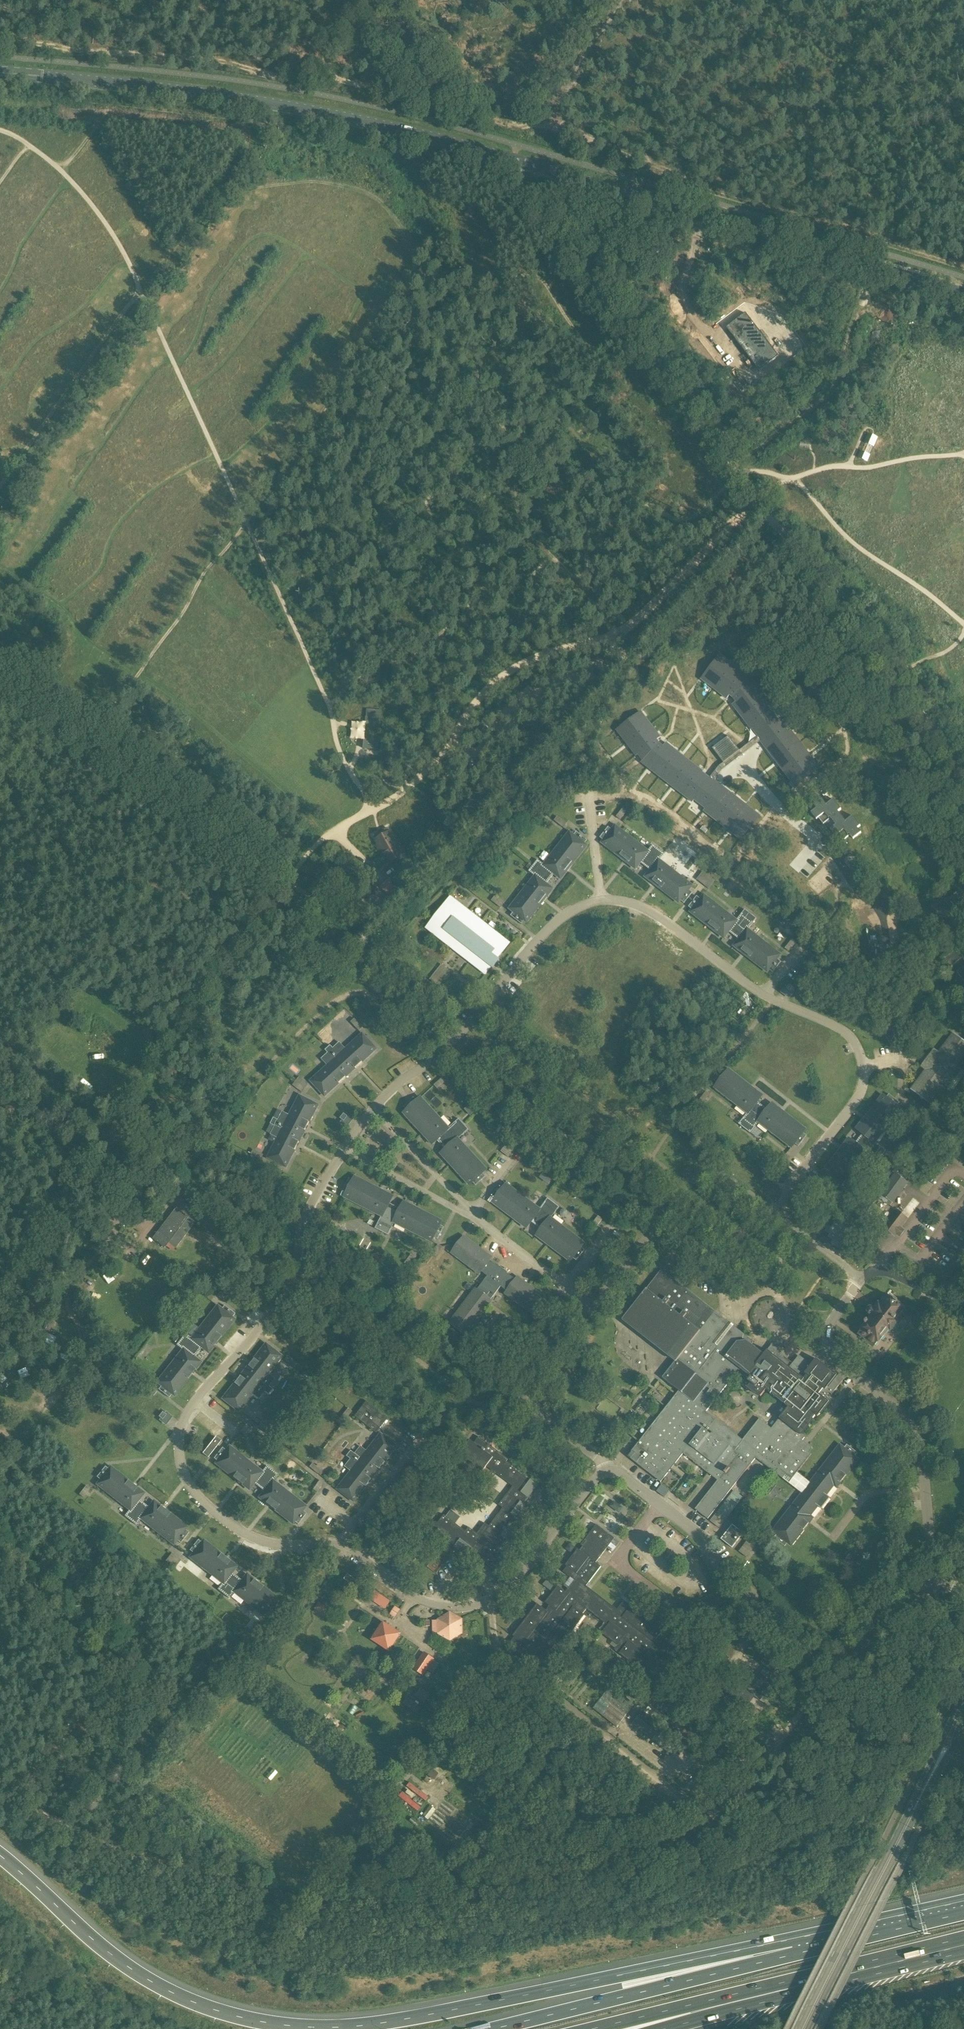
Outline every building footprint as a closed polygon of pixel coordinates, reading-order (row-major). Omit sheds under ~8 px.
[(727,327),(759,371),(778,357),(745,314),(727,327)] [(859,457),(867,460),(876,438),(872,436),(869,435),(859,457)] [(387,581),(390,581),(393,581),(395,580),(397,578),(398,575),(399,572),(398,570),(396,568),(394,566),(392,565),(389,565),(387,566),(385,567),(383,569),(382,572),(382,575),(383,577),(385,579),(387,581)] [(756,738),(759,742),(798,785),(820,766),(789,731),(787,733),(778,722),(780,721),(773,713),(777,710),(751,681),(749,682),(744,676),(744,677),(724,655),(702,675),(724,700),(730,695),(733,698),(736,701),(731,705),(752,729),(755,726),(761,733),(756,738)] [(366,709),(363,748),(379,750),(382,710),(366,709)] [(692,802),(694,800),(695,798),(706,807),(705,809),(703,811),(740,839),(759,815),(714,781),(710,777),(707,781),(700,775),(702,772),(703,772),(666,743),(663,746),(663,747),(659,744),(656,740),(657,740),(660,737),(641,712),(617,731),(636,756),(637,755),(638,754),(643,760),(642,761),(641,762),(672,786),(692,802)] [(723,763),(739,750),(728,736),(712,748),(723,763)] [(853,814),(839,795),(831,801),(828,796),(818,804),(844,839),(855,830),(858,834),(871,823),(860,809),(853,814)] [(623,808),(616,817),(620,820),(627,811),(623,808)] [(557,816),(554,820),(563,828),(566,823),(557,816)] [(645,876),(656,885),(679,902),(680,900),(684,903),(692,892),(688,889),(692,885),(659,860),(664,853),(652,844),(647,851),(615,825),(611,829),(608,826),(600,837),(603,840),(602,842),(635,868),(640,862),(650,870),(645,876)] [(382,858),(385,863),(386,864),(406,853),(396,836),(393,835),(391,831),(383,835),(375,840),(377,844),(376,847),(382,858)] [(513,911),(510,915),(521,924),(524,920),(526,922),(552,888),(546,883),(554,873),(560,878),(569,867),(586,845),(584,843),(587,840),(576,831),(574,835),(570,832),(544,864),(537,859),(528,871),(535,876),(509,908),(513,911)] [(703,871),(696,879),(708,889),(715,881),(703,871)] [(394,876),(380,887),(394,905),(408,893),(405,889),(394,876)] [(690,911),(712,929),(724,938),(729,931),(739,939),(734,945),(767,971),(769,969),(772,972),(781,961),(777,959),(780,955),(748,929),(755,919),(744,911),(736,920),(703,894),(700,899),(697,896),(688,906),(692,909),(690,911)] [(450,896),(426,928),(485,974),(491,967),(493,968),(499,960),(498,958),(510,943),(450,896)] [(504,904),(495,897),(491,901),(501,908),(504,904)] [(868,911),(872,917),(876,913),(872,908),(868,911)] [(851,920),(866,934),(875,924),(860,910),(851,920)] [(791,939),(784,948),(789,951),(796,942),(791,939)] [(934,942),(925,950),(929,955),(938,947),(934,942)] [(445,979),(436,972),(429,980),(439,987),(445,979)] [(86,1010),(96,1007),(94,1001),(84,1004),(86,1010)] [(354,1018),(350,1022),(358,1030),(362,1027),(354,1018)] [(935,1056),(910,1089),(928,1102),(943,1082),(948,1086),(961,1069),(956,1065),(963,1054),(963,1040),(953,1032),(935,1056)] [(90,1033),(87,1037),(96,1043),(99,1039),(90,1033)] [(334,1060),(311,1081),(324,1096),(345,1077),(376,1049),(362,1034),(339,1055),(330,1045),(325,1050),(334,1060)] [(805,1129),(783,1112),(772,1103),(767,1109),(757,1101),(762,1095),(729,1069),(726,1072),(722,1070),(714,1080),(718,1083),(714,1087),(747,1113),(739,1124),(750,1132),(759,1122),(791,1147),(794,1143),(798,1146),(806,1135),(803,1132),(805,1129)] [(299,1077),(292,1085),(301,1092),(308,1084),(299,1077)] [(442,1077),(434,1085),(437,1089),(446,1081),(442,1077)] [(883,1095),(865,1117),(856,1128),(863,1133),(855,1143),(849,1138),(822,1171),(826,1174),(823,1178),(834,1186),(837,1183),(841,1186),(866,1153),(877,1161),(886,1150),(875,1141),(901,1109),(897,1106),(899,1102),(889,1094),(886,1097),(883,1095)] [(318,1104),(300,1095),(285,1124),(273,1117),(270,1124),(282,1130),(268,1158),(286,1167),(305,1128),(318,1104)] [(420,1097),(420,1098),(417,1101),(414,1097),(404,1106),(407,1110),(403,1113),(432,1144),(438,1139),(446,1148),(440,1153),(469,1185),(472,1182),(476,1185),(485,1176),(482,1173),(486,1169),(458,1138),(468,1129),(458,1118),(448,1128),(420,1097)] [(469,1105),(464,1109),(470,1116),(475,1111),(469,1105)] [(916,1115),(907,1108),(903,1112),(912,1119),(916,1115)] [(902,1144),(896,1139),(894,1143),(882,1136),(878,1143),(896,1154),(902,1144)] [(510,1139),(501,1151),(508,1157),(518,1146),(510,1139)] [(263,1155),(253,1149),(251,1154),(261,1159),(263,1155)] [(893,1203),(908,1183),(895,1172),(879,1193),(893,1203)] [(442,1221),(417,1208),(404,1201),(400,1208),(389,1203),(393,1196),(355,1176),(353,1180),(349,1178),(343,1190),(347,1192),(344,1197),(381,1216),(375,1228),(388,1235),(394,1223),(431,1242),(434,1237),(438,1239),(444,1227),(440,1225),(442,1221)] [(500,1185),(491,1196),(495,1198),(492,1202),(526,1228),(531,1221),(541,1229),(536,1235),(570,1261),(573,1258),(576,1260),(584,1249),(581,1247),(584,1243),(551,1218),(560,1207),(548,1198),(540,1209),(507,1184),(503,1188),(500,1185)] [(912,1196),(915,1201),(925,1196),(923,1191),(912,1196)] [(176,1207),(152,1238),(165,1247),(188,1217),(176,1207)] [(897,1210),(883,1227),(894,1235),(896,1233),(899,1236),(904,1230),(900,1227),(907,1217),(897,1210)] [(598,1216),(591,1225),(595,1228),(602,1219),(598,1216)] [(188,1217),(180,1228),(186,1233),(194,1222),(188,1217)] [(333,1218),(327,1229),(332,1231),(337,1221),(333,1218)] [(491,1257),(480,1249),(464,1236),(452,1253),(485,1278),(451,1323),(466,1334),(491,1301),(490,1300),(501,1286),(507,1291),(505,1293),(533,1314),(545,1298),(518,1277),(516,1279),(507,1273),(508,1272),(499,1265),(498,1266),(489,1259),(491,1257)] [(438,1244),(432,1254),(437,1257),(442,1247),(438,1244)] [(411,1254),(404,1263),(408,1266),(415,1257),(411,1254)] [(679,1390),(637,1444),(627,1456),(661,1482),(683,1453),(718,1480),(695,1509),(708,1519),(756,1457),(802,1493),(795,1503),(794,1502),(789,1508),(790,1509),(773,1531),(777,1534),(774,1538),(785,1546),(787,1542),(791,1545),(809,1522),(813,1517),(810,1515),(817,1505),(821,1508),(830,1497),(826,1494),(833,1484),(836,1486),(858,1458),(855,1456),(858,1452),(847,1444),(844,1447),(840,1444),(823,1466),(822,1465),(817,1472),(818,1472),(810,1482),(797,1472),(811,1454),(799,1444),(804,1437),(800,1434),(815,1414),(818,1417),(829,1401),(819,1394),(823,1388),(832,1395),(843,1380),(816,1358),(805,1373),(769,1344),(763,1353),(752,1344),(754,1342),(733,1326),(724,1337),(720,1334),(729,1323),(662,1269),(632,1306),(624,1317),(622,1319),(623,1319),(624,1318),(676,1359),(662,1377),(679,1390)] [(101,1291),(105,1285),(96,1280),(93,1287),(101,1291)] [(230,1299),(221,1292),(217,1296),(226,1303),(230,1299)] [(894,1298),(894,1299),(885,1293),(885,1294),(886,1294),(875,1308),(874,1307),(871,1306),(870,1307),(869,1307),(868,1309),(868,1310),(868,1311),(869,1313),(872,1315),(869,1319),(867,1318),(860,1327),(862,1329),(860,1332),(866,1337),(866,1338),(866,1341),(871,1345),(876,1345),(880,1339),(882,1339),(885,1336),(884,1333),(889,1328),(892,1330),(900,1320),(901,1321),(905,1316),(904,1315),(908,1310),(898,1302),(899,1301),(898,1300),(895,1298),(894,1298)] [(624,1317),(632,1306),(627,1301),(618,1312),(624,1317)] [(183,1350),(157,1382),(161,1386),(158,1389),(169,1397),(172,1394),(174,1396),(200,1362),(194,1357),(202,1347),(208,1352),(234,1319),(232,1317),(235,1313),(224,1305),(221,1309),(217,1305),(192,1338),(185,1333),(176,1345),(183,1350)] [(778,1317),(781,1309),(775,1306),(772,1315),(778,1317)] [(237,1380),(223,1398),(238,1411),(258,1386),(268,1394),(272,1389),(262,1380),(281,1355),(266,1343),(251,1362),(237,1380)] [(287,1355),(284,1359),(293,1366),(296,1363),(287,1355)] [(7,1369),(0,1374),(6,1382),(13,1377),(7,1369)] [(144,1389),(153,1396),(157,1392),(148,1385),(144,1389)] [(855,1401),(860,1395),(852,1389),(847,1395),(855,1401)] [(603,1402),(611,1410),(619,1403),(611,1394),(603,1402)] [(355,1416),(376,1433),(388,1418),(367,1401),(355,1416)] [(159,1416),(163,1420),(167,1415),(162,1411),(159,1416)] [(269,1429),(261,1422),(257,1426),(266,1433),(269,1429)] [(247,1423),(240,1432),(244,1435),(251,1426),(247,1423)] [(357,1464),(338,1489),(354,1501),(379,1468),(397,1446),(381,1434),(361,1459),(351,1450),(347,1456),(357,1464)] [(508,1459),(503,1455),(479,1437),(474,1443),(470,1439),(459,1453),(483,1471),(486,1466),(513,1486),(499,1505),(503,1508),(489,1526),(485,1523),(477,1533),(469,1527),(466,1531),(444,1514),(438,1523),(436,1522),(435,1522),(434,1522),(433,1522),(426,1531),(432,1536),(431,1538),(444,1548),(448,1542),(454,1546),(453,1548),(466,1558),(470,1552),(495,1570),(510,1551),(504,1547),(508,1541),(510,1542),(519,1529),(514,1525),(518,1519),(520,1521),(530,1508),(524,1503),(528,1498),(530,1499),(539,1486),(530,1479),(507,1461),(508,1459)] [(215,1438),(203,1453),(208,1457),(220,1442),(215,1438)] [(306,1506),(305,1505),(273,1481),(278,1474),(267,1465),(262,1472),(229,1446),(226,1450),(222,1447),(214,1458),(217,1461),(216,1463),(249,1489),(254,1483),(264,1491),(259,1497),(293,1523),(294,1521),(298,1524),(306,1513),(303,1510),(306,1506)] [(312,1463),(309,1467),(318,1474),(321,1470),(312,1463)] [(187,1527),(165,1510),(154,1501),(149,1507),(139,1499),(144,1493),(110,1467),(109,1468),(106,1465),(97,1476),(101,1479),(97,1483),(130,1509),(125,1515),(136,1524),(141,1518),(174,1544),(177,1540),(180,1543),(189,1532),(185,1529),(187,1527)] [(320,1480),(313,1489),(317,1492),(324,1483),(320,1480)] [(670,1490),(662,1484),(657,1490),(665,1497),(670,1490)] [(86,1485),(79,1494),(83,1497),(90,1488),(86,1485)] [(717,1513),(726,1521),(749,1492),(739,1485),(717,1513)] [(617,1502),(627,1505),(629,1499),(618,1496),(617,1502)] [(455,1523),(460,1517),(450,1510),(446,1516),(455,1523)] [(596,1562),(615,1538),(597,1524),(590,1533),(581,1544),(582,1546),(579,1550),(578,1549),(566,1565),(567,1566),(563,1571),(574,1580),(565,1592),(558,1586),(546,1602),(550,1606),(546,1610),(537,1603),(513,1635),(514,1637),(510,1642),(520,1649),(518,1652),(529,1660),(531,1658),(540,1664),(552,1648),(548,1645),(552,1640),(561,1647),(585,1615),(583,1613),(587,1609),(608,1625),(602,1633),(617,1644),(611,1652),(617,1656),(620,1653),(652,1678),(659,1669),(666,1675),(676,1662),(673,1660),(681,1650),(665,1638),(667,1634),(669,1635),(672,1631),(665,1627),(663,1630),(631,1606),(630,1607),(623,1602),(618,1609),(587,1585),(601,1566),(596,1562)] [(732,1524),(723,1536),(721,1539),(732,1547),(744,1533),(732,1524)] [(194,1552),(190,1556),(223,1582),(218,1588),(229,1597),(234,1591),(267,1617),(270,1613),(273,1616),(282,1605),(278,1603),(280,1600),(259,1583),(247,1574),(242,1580),(232,1573),(237,1566),(225,1557),(203,1540),(202,1542),(198,1539),(190,1549),(194,1552)] [(748,1539),(739,1551),(746,1557),(756,1545),(748,1539)] [(172,1552),(166,1560),(175,1568),(181,1560),(172,1552)] [(347,1574),(344,1579),(364,1593),(367,1588),(347,1574)] [(391,1603),(395,1593),(380,1587),(376,1597),(391,1603)] [(324,1606),(319,1603),(315,1608),(321,1611),(324,1606)] [(395,1616),(399,1609),(394,1607),(390,1613),(395,1616)] [(433,1620),(433,1633),(439,1633),(450,1639),(461,1633),(460,1619),(450,1613),(439,1620),(433,1620)] [(258,1620),(251,1629),(255,1632),(262,1623),(258,1620)] [(389,1650),(400,1634),(383,1622),(372,1639),(389,1650)] [(297,1635),(293,1642),(304,1649),(308,1642),(297,1635)] [(429,1671),(438,1660),(435,1658),(434,1659),(424,1652),(413,1668),(423,1675),(427,1669),(429,1671)] [(715,1697),(712,1701),(709,1705),(725,1718),(730,1710),(732,1712),(738,1705),(743,1709),(748,1702),(750,1704),(755,1697),(760,1701),(766,1694),(768,1696),(773,1688),(764,1680),(772,1670),(774,1672),(782,1663),(770,1652),(761,1663),(766,1666),(753,1683),(751,1681),(746,1689),(740,1684),(735,1691),(733,1689),(727,1696),(723,1692),(717,1699),(715,1697)] [(635,1704),(611,1685),(594,1708),(617,1727),(635,1704)] [(420,1688),(414,1696),(423,1702),(429,1695),(420,1688)] [(682,1741),(644,1712),(643,1711),(633,1723),(672,1753),(682,1741)] [(434,1768),(440,1773),(445,1766),(439,1761),(434,1768)] [(432,1769),(427,1775),(432,1779),(437,1773),(432,1769)]
